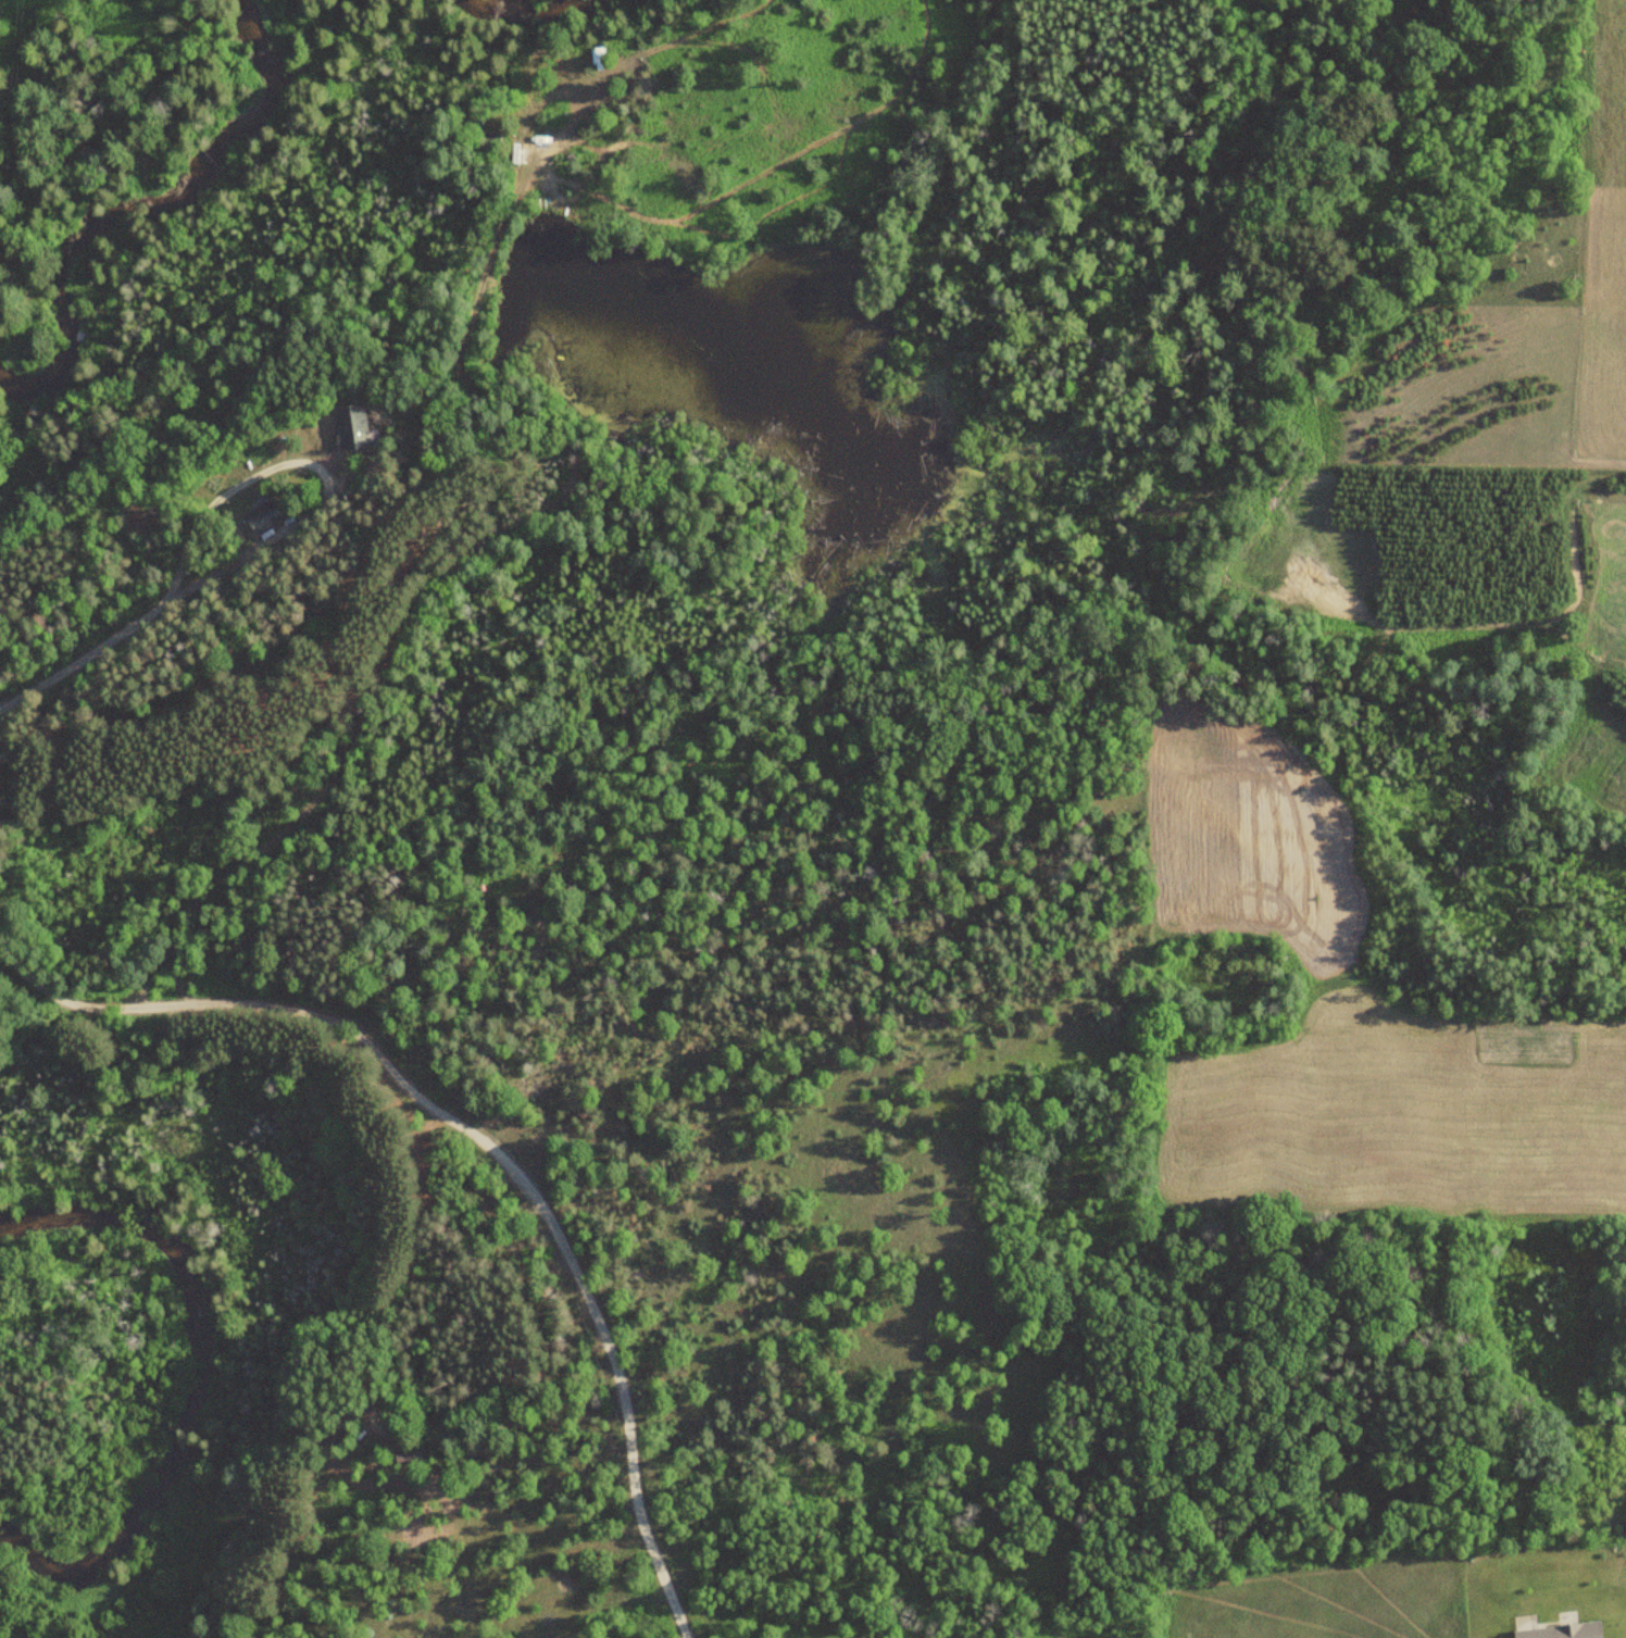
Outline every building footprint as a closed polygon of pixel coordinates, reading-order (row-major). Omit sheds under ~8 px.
[(365,446),(361,406),(333,409),(337,449),(365,446)] [(243,516),(255,536),(281,519),(269,500),(243,516)]
